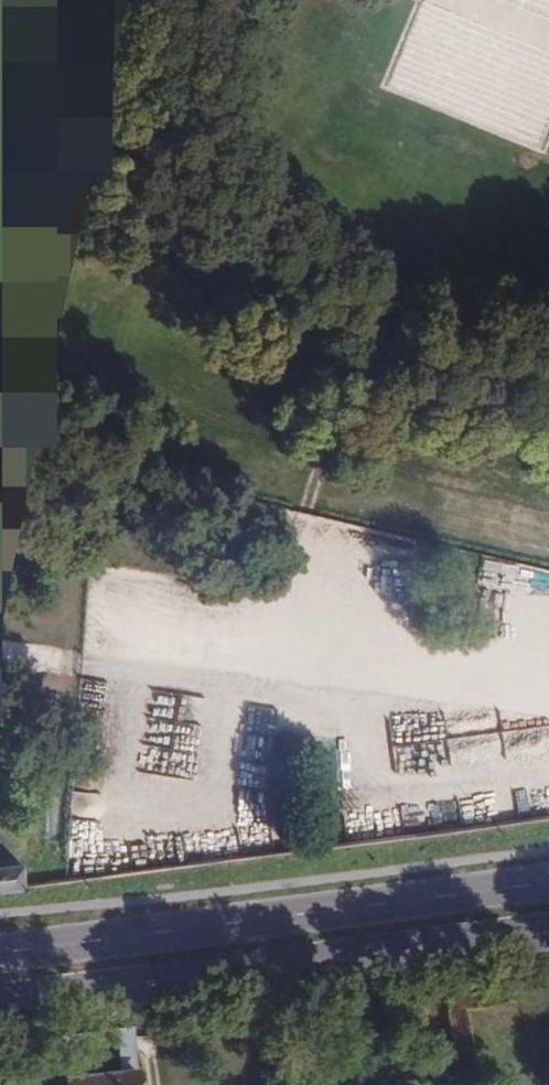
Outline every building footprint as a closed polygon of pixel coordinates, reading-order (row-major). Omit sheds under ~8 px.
[(11,890),(14,867),(0,869),(0,892),(11,890)] [(66,1075),(67,1084),(144,1084),(142,1068),(66,1075)]
